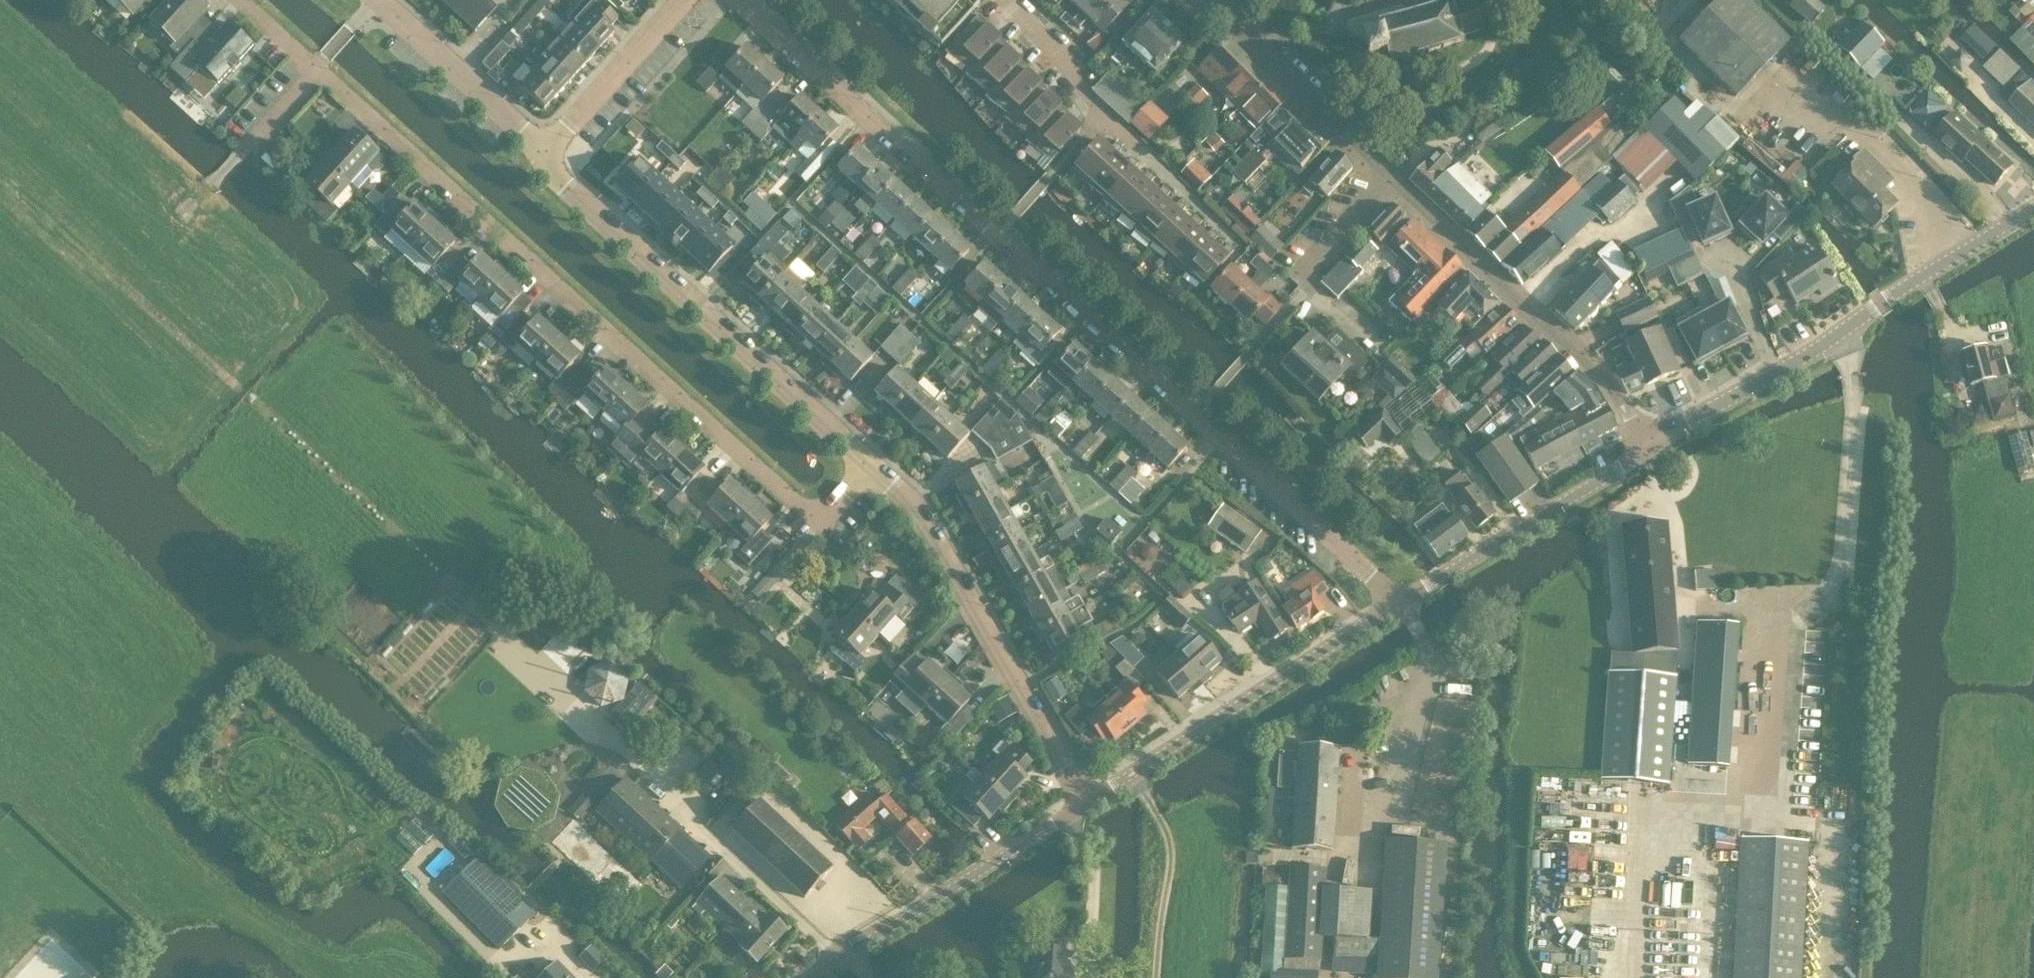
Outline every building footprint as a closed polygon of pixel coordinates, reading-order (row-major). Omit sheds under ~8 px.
[(132,17),(148,0),(113,0),(132,17)] [(150,23),(174,45),(169,49),(179,58),(210,24),(201,15),(208,6),(201,0),(171,0),(150,23)] [(475,32),(497,8),(489,0),(440,0),(475,32)] [(534,6),(541,12),(549,3),(546,0),(539,0),(534,6)] [(573,25),(573,24),(599,49),(612,34),(609,31),(617,22),(593,0),(585,0),(567,19),(573,25)] [(618,12),(624,6),(617,0),(606,0),(618,12)] [(940,47),(940,48),(979,5),(974,0),(889,0),(940,47)] [(1073,5),(1081,12),(1077,17),(1073,21),(1079,27),(1088,18),(1085,15),(1098,0),(1077,0),(1073,5)] [(1088,18),(1104,32),(1128,6),(1122,0),(1098,0),(1085,15),(1088,18)] [(1788,43),(1743,0),(1719,0),(1678,43),(1736,98),(1788,43)] [(1811,0),(1781,0),(1811,26),(1824,11),(1811,0)] [(1386,52),(1387,57),(1389,64),(1398,61),(1399,62),(1401,62),(1401,60),(1411,57),(1412,58),(1414,58),(1414,56),(1426,53),(1426,54),(1429,54),(1428,52),(1442,48),(1442,50),(1444,49),(1444,47),(1462,42),(1461,37),(1482,31),(1473,1),(1452,7),(1451,2),(1433,7),(1432,6),(1430,7),(1430,8),(1416,12),(1416,10),(1413,11),(1414,13),(1403,16),(1402,14),(1399,15),(1399,17),(1389,20),(1389,18),(1386,19),(1386,21),(1378,23),(1380,30),(1381,33),(1385,32),(1386,36),(1382,37),(1384,48),(1389,47),(1390,51),(1386,52)] [(1123,43),(1155,73),(1184,42),(1152,12),(1123,43)] [(968,71),(972,73),(999,39),(993,33),(995,30),(978,15),(945,52),(968,71)] [(524,17),(515,27),(522,33),(531,24),(524,17)] [(2024,28),(2033,39),(2033,18),(2024,28)] [(1863,22),(1838,48),(1859,69),(1884,43),(1863,22)] [(179,58),(169,69),(184,82),(198,67),(218,85),(253,46),(228,24),(220,33),(211,25),(210,24),(179,58)] [(560,40),(586,64),(599,49),(573,24),(573,25),(560,40)] [(1970,29),(1960,40),(1984,61),(1997,47),(1998,45),(1975,24),(1974,25),(1970,29)] [(515,27),(506,36),(513,43),(522,33),(515,27)] [(1363,38),(1359,39),(1360,43),(1363,43),(1365,53),(1363,54),(1364,57),(1368,56),(1369,61),(1373,60),(1372,56),(1382,53),(1384,57),(1387,57),(1386,52),(1390,51),(1389,47),(1384,48),(1382,37),(1386,36),(1385,32),(1381,33),(1380,30),(1376,31),(1377,34),(1367,37),(1366,34),(1362,35),(1363,38)] [(972,73),(968,71),(964,75),(988,93),(992,96),(1019,61),(1013,55),(1015,53),(999,39),(972,73)] [(546,55),(572,79),(586,64),(560,40),(546,55)] [(1199,70),(1238,110),(1267,81),(1228,41),(1199,70)] [(501,42),(481,64),(482,65),(490,73),(511,50),(501,42)] [(718,80),(736,96),(764,65),(745,48),(736,59),(727,50),(697,83),(707,93),(718,80)] [(532,71),(558,95),(572,79),(546,55),(538,49),(533,55),(541,61),(532,71)] [(1870,79),(1890,59),(1880,50),(1861,70),(1870,79)] [(2004,88),(2021,70),(2002,52),(1985,69),(2004,88)] [(992,96),(988,93),(984,97),(1008,116),(1012,118),(1040,84),(1033,78),(1035,75),(1019,61),(992,96)] [(736,96),(753,112),(741,124),(751,133),(784,97),(775,90),(782,82),(764,65),(736,96)] [(544,111),(558,95),(532,71),(518,87),(544,111)] [(1092,92),(1103,103),(1112,94),(1119,86),(1107,75),(1092,92)] [(1267,81),(1238,110),(1258,130),(1287,102),(1267,81)] [(2011,104),(2028,121),(2029,120),(2033,125),(2033,83),(2032,81),(2011,104)] [(1012,118),(1008,116),(1005,120),(1029,138),(1028,138),(1032,141),(1060,106),(1053,100),(1055,98),(1040,84),(1012,118)] [(1186,96),(1197,107),(1207,96),(1196,85),(1186,96)] [(1119,86),(1112,94),(1103,103),(1111,110),(1126,93),(1119,86)] [(1909,111),(1928,130),(1948,109),(1929,90),(1909,111)] [(1126,93),(1111,110),(1119,117),(1120,117),(1134,101),(1126,93)] [(784,97),(751,133),(761,142),(776,126),(793,141),(818,114),(800,98),(793,106),(784,97)] [(1134,101),(1120,117),(1129,125),(1131,123),(1143,109),(1134,101)] [(1645,193),(1677,162),(1697,182),(1737,142),(1696,106),(1687,115),(1673,101),(1645,130),(1612,159),(1645,193)] [(1287,102),(1258,130),(1250,139),(1255,145),(1268,133),(1274,139),(1299,114),(1287,102)] [(1143,109),(1131,123),(1149,140),(1166,122),(1148,105),(1143,109)] [(1032,141),(1028,138),(1025,142),(1051,162),(1081,129),(1073,122),(1075,120),(1060,106),(1032,141)] [(1579,190),(1626,144),(1610,126),(1596,110),(1546,152),(1560,168),(1564,172),(1503,230),(1491,220),(1473,238),(1486,250),(1500,264),(1531,234),(1532,235),(1580,191),(1579,190)] [(2014,166),(1956,112),(1934,137),(1962,163),(1966,159),(1995,186),(2014,166)] [(794,142),(791,145),(798,152),(807,161),(796,174),(806,183),(837,149),(827,140),(836,131),(818,114),(793,141),(794,142)] [(1303,169),(1328,144),(1299,114),(1274,139),(1303,169)] [(1482,143),(1504,128),(1495,115),(1473,130),(1482,143)] [(327,150),(320,159),(350,187),(368,167),(374,172),(380,171),(384,167),(384,160),(358,137),(352,131),(342,142),(332,154),(327,150)] [(1205,143),(1214,153),(1224,144),(1214,134),(1205,143)] [(1069,172),(1088,185),(1114,156),(1115,157),(1122,150),(1115,144),(1109,151),(1098,141),(1069,172)] [(662,143),(656,149),(671,164),(677,157),(662,143)] [(1426,194),(1465,231),(1484,213),(1458,185),(1490,159),(1480,146),(1446,173),(1445,171),(1436,178),(1438,180),(1426,194)] [(838,170),(857,187),(876,166),(858,149),(838,170)] [(1440,149),(1411,179),(1426,194),(1438,180),(1436,178),(1445,171),(1448,168),(1449,169),(1452,165),(1451,165),(1453,162),(1440,149)] [(1114,156),(1088,185),(1104,197),(1105,198),(1130,170),(1131,171),(1138,164),(1131,158),(1125,166),(1115,157),(1122,150),(1115,157),(1114,156)] [(1833,187),(1873,227),(1897,204),(1876,183),(1886,173),(1863,150),(1851,161),(1855,165),(1833,187)] [(1253,151),(1232,172),(1244,184),(1264,162),(1253,151)] [(1326,197),(1351,169),(1335,154),(1309,182),(1326,197)] [(621,179),(615,187),(634,204),(657,179),(654,175),(633,156),(616,175),(621,179)] [(677,157),(671,164),(679,171),(686,164),(677,157)] [(332,207),(350,187),(320,159),(312,168),(316,171),(305,183),(311,188),(301,199),(327,223),(337,211),(332,207)] [(1191,163),(1183,172),(1200,188),(1209,179),(1191,163)] [(1105,198),(1104,197),(1101,201),(1120,215),(1146,185),(1147,186),(1154,179),(1147,173),(1141,180),(1131,172),(1138,164),(1131,171),(1130,170),(1105,198)] [(866,195),(854,207),(864,217),(876,204),(895,183),(876,166),(857,187),(866,195)] [(1600,174),(1582,190),(1584,192),(1594,203),(1593,204),(1601,213),(1597,217),(1603,225),(1608,220),(1611,223),(1635,201),(1632,198),(1639,191),(1625,175),(1618,182),(1619,183),(1613,188),(1601,176),(1600,174)] [(657,179),(634,204),(652,221),(676,196),(657,179)] [(1146,185),(1120,215),(1136,227),(1137,227),(1168,192),(1163,188),(1157,195),(1147,186),(1154,179),(1147,186),(1146,185)] [(895,183),(876,204),(895,221),(913,199),(895,183)] [(373,190),(365,199),(382,216),(387,211),(401,196),(392,188),(382,198),(373,190)] [(702,188),(696,195),(704,202),(708,198),(710,196),(702,188)] [(1558,214),(1502,265),(1503,266),(1502,266),(1521,284),(1559,252),(1597,217),(1601,213),(1593,204),(1594,203),(1584,192),(1582,190),(1565,206),(1558,214)] [(1137,227),(1136,227),(1133,230),(1152,244),(1178,214),(1179,215),(1186,208),(1179,202),(1173,209),(1163,201),(1170,194),(1168,192),(1137,227)] [(1668,203),(1680,230),(1683,231),(1694,226),(1703,244),(1728,232),(1713,199),(1688,210),(1681,194),(1668,203)] [(676,196),(652,221),(671,239),(694,213),(676,196)] [(708,198),(704,202),(712,209),(718,203),(710,196),(708,198)] [(913,199),(895,221),(912,237),(931,216),(913,199)] [(1784,238),(1805,216),(1795,207),(1784,219),(1764,200),(1738,227),(1749,237),(1751,235),(1761,244),(1775,229),(1784,238)] [(391,231),(412,250),(437,221),(429,213),(425,217),(414,207),(409,211),(398,201),(375,227),(386,237),(391,231)] [(835,202),(826,212),(834,220),(843,210),(835,202)] [(367,203),(361,209),(370,217),(376,211),(367,203)] [(1367,231),(1369,232),(1380,243),(1405,216),(1392,204),(1367,231)] [(826,212),(816,222),(825,230),(834,220),(826,212)] [(694,213),(671,239),(689,256),(713,230),(694,213)] [(729,213),(723,219),(731,227),(737,220),(729,213)] [(1178,214),(1152,244),(1168,256),(1169,257),(1194,229),(1195,230),(1202,223),(1195,217),(1189,224),(1179,215),(1178,214)] [(931,216),(912,237),(931,255),(950,233),(931,216)] [(426,274),(437,284),(461,258),(449,248),(454,243),(442,232),(445,228),(437,221),(412,250),(431,268),(426,274)] [(1388,248),(1416,274),(1390,302),(1411,322),(1449,282),(1462,268),(1462,267),(1414,221),(1388,248)] [(333,227),(332,233),(336,236),(341,234),(342,228),(338,225),(333,227)] [(741,264),(750,273),(741,283),(753,294),(749,297),(756,303),(787,268),(770,253),(787,234),(777,225),(741,264)] [(1249,239),(1271,260),(1283,247),(1262,226),(1249,239)] [(1169,257),(1168,256),(1165,259),(1183,273),(1210,243),(1211,244),(1218,237),(1211,231),(1205,238),(1195,230),(1194,229),(1169,257)] [(713,230),(689,256),(709,273),(732,248),(713,230)] [(1644,274),(1665,265),(1682,257),(1680,253),(1691,249),(1683,231),(1680,230),(1633,252),(1644,274)] [(950,233),(931,255),(950,271),(969,251),(950,233)] [(863,245),(854,255),(863,263),(872,254),(881,244),(872,236),(863,245)] [(1210,243),(1183,273),(1202,286),(1227,259),(1234,252),(1227,246),(1221,253),(1211,244),(1218,237),(1211,244),(1210,243)] [(1322,283),(1320,285),(1323,287),(1336,300),(1363,272),(1361,270),(1360,269),(1376,252),(1378,250),(1364,237),(1346,258),(1322,283)] [(1636,271),(1611,243),(1598,255),(1622,283),(1636,271)] [(1791,262),(1787,257),(1759,275),(1774,299),(1787,291),(1795,303),(1818,289),(1822,295),(1836,286),(1832,280),(1834,279),(1814,247),(1791,262)] [(833,248),(824,257),(832,264),(841,255),(833,248)] [(1703,275),(1691,249),(1680,253),(1682,257),(1665,265),(1676,287),(1703,275)] [(1249,264),(1268,282),(1276,273),(1257,256),(1249,264)] [(461,258),(437,284),(448,294),(459,282),(480,301),(506,272),(497,263),(493,267),(481,257),(471,268),(461,258)] [(824,257),(815,267),(823,274),(832,264),(824,257)] [(1612,290),(1620,282),(1598,261),(1590,269),(1552,309),(1575,330),(1586,318),(1589,318),(1596,311),(1596,307),(1612,290)] [(965,285),(984,302),(1003,281),(984,264),(965,285)] [(787,268),(756,303),(763,310),(766,306),(777,316),(799,292),(806,285),(787,268)] [(1473,327),(1499,303),(1462,268),(1449,282),(1455,288),(1437,306),(1450,319),(1442,328),(1452,337),(1467,321),(1473,327)] [(909,269),(900,279),(909,287),(912,284),(918,278),(909,269)] [(1253,315),(1258,320),(1264,325),(1280,308),(1269,298),(1266,301),(1230,269),(1211,290),(1247,323),(1253,315)] [(489,330),(489,331),(479,342),(489,351),(499,340),(500,340),(524,315),(513,305),(523,294),(511,283),(514,279),(506,272),(480,301),(500,319),(489,330)] [(923,294),(912,284),(909,287),(900,279),(891,289),(910,306),(911,307),(923,294)] [(869,281),(860,290),(868,297),(877,288),(869,281)] [(984,302),(977,310),(988,319),(982,326),(989,333),(1002,319),(1021,298),(1003,281),(984,302)] [(860,290),(852,300),(856,303),(858,306),(859,307),(868,297),(860,290)] [(799,292),(777,316),(789,327),(786,330),(793,337),(818,309),(799,292)] [(1021,298),(1002,319),(1021,336),(1040,315),(1021,298)] [(1650,300),(1617,314),(1625,333),(1658,318),(1650,300)] [(1698,309),(1722,351),(1734,344),(1733,342),(1744,335),(1727,304),(1704,317),(1699,308),(1698,309)] [(1486,353),(1520,323),(1503,306),(1443,360),(1450,368),(1467,353),(1472,358),(1483,349),(1486,353)] [(818,309),(793,337),(799,342),(802,339),(813,349),(835,325),(818,309)] [(1710,358),(1722,351),(1698,309),(1675,322),(1697,362),(1708,355),(1710,358)] [(524,315),(500,340),(510,350),(515,344),(536,362),(562,333),(554,325),(550,330),(538,319),(533,324),(524,315)] [(1021,336),(1013,345),(1019,351),(1037,367),(1053,349),(1048,344),(1059,332),(1040,315),(1021,336)] [(962,317),(953,327),(962,335),(971,325),(962,317)] [(835,325),(813,349),(825,359),(821,363),(828,369),(853,341),(835,325)] [(879,348),(890,358),(910,335),(900,326),(879,348)] [(1505,377),(1511,371),(1540,345),(1523,326),(1490,355),(1498,363),(1475,385),(1486,396),(1505,377)] [(944,336),(953,345),(962,335),(953,327),(944,336)] [(1619,372),(1614,375),(1628,393),(1629,393),(1645,387),(1679,371),(1659,329),(1626,343),(1633,360),(1635,364),(1628,368),(1626,363),(1617,368),(1619,372)] [(1292,355),(1281,367),(1319,401),(1346,371),(1353,378),(1368,361),(1345,341),(1334,353),(1312,333),(1309,336),(1304,332),(1293,344),(1298,349),(1292,355)] [(550,386),(562,397),(586,371),(574,361),(579,356),(567,345),(571,341),(562,333),(536,362),(556,380),(550,386)] [(910,335),(890,358),(899,367),(920,344),(910,335)] [(853,341),(828,369),(835,375),(838,372),(850,382),(872,358),(853,341)] [(1511,371),(1505,377),(1519,391),(1521,394),(1522,394),(1535,383),(1532,380),(1557,357),(1542,342),(1540,345),(1511,371)] [(1055,367),(1048,374),(1068,392),(1075,385),(1094,364),(1074,346),(1069,352),(1055,367)] [(1965,353),(1963,354),(1972,386),(1985,383),(1996,421),(2017,415),(2006,377),(2010,376),(2002,347),(1990,351),(1989,347),(1977,350),(1974,347),(1967,349),(1965,353)] [(999,350),(990,360),(999,368),(1008,358),(999,350)] [(1392,357),(1382,367),(1382,368),(1388,373),(1406,390),(1407,389),(1416,380),(1392,357)] [(1522,394),(1521,394),(1511,403),(1520,413),(1518,415),(1522,419),(1535,408),(1573,372),(1557,357),(1532,380),(1535,383),(1522,394)] [(990,360),(981,371),(990,379),(999,368),(990,360)] [(960,364),(952,374),(960,381),(968,371),(960,364)] [(1094,364),(1075,385),(1093,401),(1112,380),(1094,364)] [(1382,368),(1371,380),(1388,396),(1378,406),(1382,411),(1383,410),(1393,401),(1397,397),(1406,390),(1388,373),(1382,368)] [(586,371),(562,397),(572,406),(583,394),(604,413),(631,384),(621,375),(617,380),(605,369),(595,380),(586,371)] [(882,408),(888,414),(914,385),(896,369),(874,393),(886,404),(882,408)] [(1430,372),(1418,382),(1425,393),(1432,399),(1434,397),(1445,389),(1430,372)] [(1556,392),(1553,395),(1570,413),(1581,408),(1586,416),(1606,406),(1605,405),(1595,388),(1577,373),(1575,374),(1556,392)] [(952,374),(943,384),(951,391),(960,381),(952,374)] [(1112,380),(1093,401),(1111,418),(1130,397),(1112,380)] [(1393,401),(1384,409),(1404,436),(1437,408),(1425,394),(1424,393),(1417,384),(1416,384),(1416,383),(1407,389),(1406,390),(1397,397),(1393,401)] [(623,431),(613,443),(607,448),(618,459),(648,427),(637,417),(647,406),(634,395),(638,391),(631,384),(604,413),(623,431)] [(914,385),(888,414),(895,420),(898,415),(910,425),(932,401),(914,385)] [(1445,389),(1434,397),(1455,424),(1460,420),(1467,414),(1445,389)] [(1130,397),(1111,418),(1130,435),(1149,414),(1130,397)] [(1052,399),(1043,409),(1053,417),(1061,407),(1052,399)] [(1010,425),(1012,429),(1021,446),(1031,440),(1017,415),(1000,400),(992,409),(1002,418),(1010,425)] [(932,401),(910,425),(922,437),(918,441),(925,447),(950,419),(932,401)] [(1467,415),(1460,421),(1471,432),(1489,415),(1479,404),(1467,415)] [(1536,470),(1583,445),(1586,452),(1599,445),(1596,439),(1616,428),(1606,406),(1586,416),(1581,408),(1570,413),(1520,439),(1536,470)] [(1528,432),(1544,417),(1536,408),(1520,423),(1506,434),(1511,443),(1528,432)] [(972,431),(982,440),(1002,418),(992,409),(972,431)] [(1043,409),(1035,419),(1044,427),(1053,417),(1043,409)] [(1400,433),(1383,410),(1382,411),(1356,436),(1367,448),(1380,436),(1388,444),(1400,433)] [(1149,414),(1130,435),(1149,452),(1168,431),(1149,414)] [(1002,418),(982,440),(991,449),(1012,429),(1010,425),(1002,418)] [(1047,429),(1058,439),(1068,427),(1057,418),(1047,429)] [(950,419),(925,447),(931,453),(935,449),(947,460),(969,436),(950,419)] [(648,427),(618,459),(630,470),(633,466),(641,473),(638,478),(638,482),(647,490),(660,475),(686,447),(677,438),(674,442),(662,432),(658,436),(648,427)] [(1012,429),(991,449),(997,459),(1021,446),(1012,429)] [(1168,431),(1149,452),(1167,469),(1187,448),(1168,431)] [(1089,432),(1080,442),(1089,450),(1098,440),(1089,432)] [(2019,474),(2033,470),(2033,459),(2027,433),(2009,438),(2019,474)] [(1477,457),(1509,503),(1535,485),(1508,444),(1504,439),(1477,457)] [(1071,452),(1080,460),(1089,450),(1080,442),(1071,452)] [(1434,445),(1420,456),(1427,466),(1441,455),(1434,445)] [(675,499),(686,510),(710,484),(699,474),(703,469),(691,458),(694,454),(686,447),(660,475),(680,493),(675,499)] [(1127,466),(1118,476),(1127,484),(1131,479),(1136,474),(1127,466)] [(957,500),(962,508),(995,489),(983,467),(955,483),(963,496),(957,500)] [(1456,469),(1440,481),(1454,500),(1454,501),(1455,501),(1475,529),(1494,514),(1474,487),(1473,486),(1472,486),(1467,479),(1464,481),(1456,469)] [(1109,485),(1130,505),(1143,490),(1131,479),(1127,484),(1118,476),(1109,485)] [(1053,478),(1042,484),(1047,493),(1056,510),(1067,504),(1058,487),(1053,478)] [(710,484),(686,510),(697,519),(707,507),(728,526),(754,497),(755,497),(745,488),(741,492),(730,482),(720,492),(710,484)] [(1035,500),(1047,493),(1042,484),(1030,490),(1035,500)] [(995,489),(962,508),(966,515),(971,512),(979,525),(1007,510),(995,489)] [(754,497),(728,526),(748,544),(737,555),(748,565),(772,540),(760,529),(770,519),(758,508),(762,504),(754,497)] [(1443,504),(1413,526),(1416,530),(1437,558),(1467,536),(1445,508),(1443,504)] [(1207,528),(1245,554),(1261,532),(1223,506),(1207,528)] [(981,541),(986,550),(1019,531),(1007,510),(979,525),(986,538),(981,541)] [(1095,530),(1110,544),(1120,533),(1105,519),(1095,530)] [(1066,526),(1071,536),(1083,529),(1077,520),(1066,526)] [(1610,651),(1601,778),(1667,782),(1677,649),(1666,523),(1621,527),(1632,653),(1610,651)] [(1060,542),(1071,536),(1066,526),(1055,533),(1060,542)] [(1019,531),(986,550),(990,558),(996,554),(1003,567),(1031,552),(1019,531)] [(769,557),(776,563),(787,551),(780,545),(769,557)] [(1005,585),(1010,593),(1034,579),(1054,568),(1048,557),(1037,564),(1031,552),(1003,567),(1011,581),(1005,585)] [(1094,567),(1090,569),(1095,578),(1107,572),(1103,566),(1102,567),(1100,563),(1094,567)] [(1034,579),(1010,593),(1014,601),(1019,598),(1027,611),(1066,589),(1054,568),(1034,579)] [(1084,585),(1095,578),(1090,569),(1079,575),(1084,585)] [(1712,571),(1693,572),(1695,592),(1714,590),(1716,590),(1714,570),(1712,571)] [(771,571),(751,594),(760,602),(780,579),(771,571)] [(1282,609),(1294,627),(1321,609),(1314,598),(1325,591),(1312,571),(1282,590),(1290,603),(1282,609)] [(855,599),(848,607),(877,635),(895,616),(901,621),(922,598),(896,574),(877,595),(872,591),(861,604),(855,599)] [(1171,587),(1180,598),(1191,588),(1182,577),(1171,587)] [(1254,582),(1238,593),(1234,588),(1230,587),(1220,593),(1219,598),(1223,603),(1221,604),(1228,614),(1226,615),(1238,634),(1256,622),(1269,640),(1286,629),(1254,582)] [(1029,627),(1033,635),(1083,606),(1078,597),(1070,601),(1064,591),(1066,589),(1027,611),(1034,624),(1029,627)] [(1191,618),(1169,597),(1160,608),(1182,628),(1191,618)] [(1083,606),(1033,635),(1038,643),(1043,640),(1051,653),(1079,637),(1076,632),(1093,622),(1083,606)] [(859,655),(877,635),(848,607),(840,616),(845,621),(833,634),(838,638),(828,649),(854,673),(865,661),(859,655)] [(1083,634),(1090,646),(1116,631),(1110,619),(1083,634)] [(1697,622),(1687,763),(1687,765),(1727,767),(1737,625),(1697,622)] [(1109,644),(1125,660),(1133,668),(1144,657),(1122,636),(1109,644)] [(1176,655),(1202,685),(1211,677),(1207,673),(1219,663),(1197,637),(1176,655)] [(1194,692),(1202,685),(1176,655),(1155,673),(1177,699),(1191,688),(1194,692)] [(913,656),(888,683),(900,694),(895,700),(915,718),(926,706),(953,676),(944,668),(940,673),(928,662),(924,667),(913,656)] [(1124,680),(1103,697),(1130,726),(1145,714),(1141,709),(1147,704),(1143,699),(1134,689),(1144,680),(1133,668),(1125,660),(1115,669),(1124,680)] [(588,669),(583,691),(599,706),(621,700),(626,678),(609,662),(588,669)] [(961,684),(953,676),(926,706),(945,723),(939,730),(951,741),(976,714),(966,705),(970,700),(957,688),(961,684)] [(1053,705),(1068,697),(1057,679),(1043,687),(1053,705)] [(608,717),(626,733),(653,701),(635,685),(608,717)] [(1091,725),(1101,736),(1104,741),(1111,735),(1115,740),(1130,726),(1103,697),(1083,715),(1076,707),(1064,717),(1080,735),(1091,725)] [(1365,707),(1341,707),(1341,746),(1365,746),(1365,707)] [(999,756),(981,776),(1011,804),(1019,795),(1015,791),(1026,779),(1021,774),(1030,763),(1003,739),(993,751),(999,756)] [(1331,851),(1337,750),(1298,747),(1298,754),(1280,753),(1277,787),(1295,788),(1291,848),(1331,851)] [(1004,812),(1011,804),(981,776),(962,796),(956,791),(946,802),(973,826),(983,815),(988,820),(999,808),(1004,812)] [(502,796),(501,802),(502,809),(505,815),(509,820),(514,824),(520,827),(527,827),(533,827),(539,824),(544,820),(548,815),(551,809),(552,802),(551,796),(548,789),(544,784),(539,780),(533,778),(526,777),(520,778),(514,780),(509,784),(505,790),(502,796)] [(597,809),(651,860),(681,888),(710,857),(625,779),(597,809)] [(835,825),(858,850),(870,839),(862,830),(877,816),(896,837),(911,855),(930,838),(911,817),(908,820),(885,795),(870,807),(863,799),(835,825)] [(758,800),(731,830),(804,898),(831,868),(758,800)] [(574,820),(551,844),(583,874),(606,850),(574,820)] [(1807,842),(1741,838),(1733,977),(1800,977),(1807,842)] [(1261,977),(1269,977),(1317,977),(1318,973),(1320,973),(1320,961),(1321,936),(1334,937),(1333,954),(1333,971),(1372,973),(1373,956),(1378,957),(1377,977),(1437,977),(1445,843),(1385,839),(1382,891),(1370,890),(1324,888),(1325,868),(1290,866),(1289,887),(1266,886),(1261,977)] [(499,949),(535,914),(479,857),(475,860),(458,843),(447,855),(464,872),(443,892),(499,949)] [(739,947),(757,964),(786,932),(768,915),(765,918),(721,877),(697,903),(741,944),(739,947)] [(1072,971),(1074,971),(1075,955),(1063,955),(1063,950),(1060,950),(1052,946),(1043,949),(1040,949),(1040,952),(1032,952),(1031,969),(1039,969),(1039,977),(1071,977),(1072,971)] [(589,947),(578,957),(592,972),(603,961),(589,947)] [(572,977),(558,963),(557,961),(540,977),(574,977),(572,977)]
